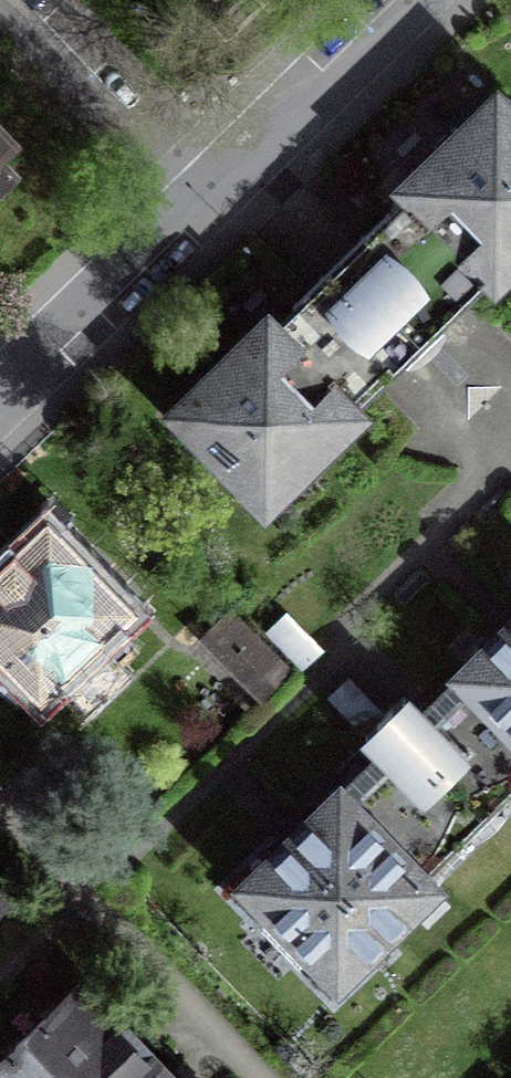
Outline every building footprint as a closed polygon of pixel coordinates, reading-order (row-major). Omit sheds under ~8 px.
[(422,342),(472,294),(466,288),(484,271),(494,282),(510,266),(510,105),(500,93),(403,185),(415,198),(394,218),(388,212),(340,257),(422,342)] [(13,144),(0,129),(0,156),(13,144)] [(14,174),(0,160),(0,187),(14,174)] [(422,342),(340,257),(291,304),(298,310),(280,328),(268,316),(171,408),(265,505),(363,412),(351,399),(370,381),(376,387),(422,342)] [(48,532),(20,559),(12,558),(0,569),(0,642),(42,686),(122,609),(48,532)] [(229,615),(205,638),(224,658),(248,635),(229,615)] [(458,672),(469,684),(429,723),(403,695),(365,732),(391,759),(351,798),(339,786),(241,881),(338,980),(435,885),(424,873),(461,837),(452,828),(498,783),(507,793),(510,788),(510,620),(458,672)] [(0,1061),(0,1077),(170,1077),(81,985),(0,1061)]
